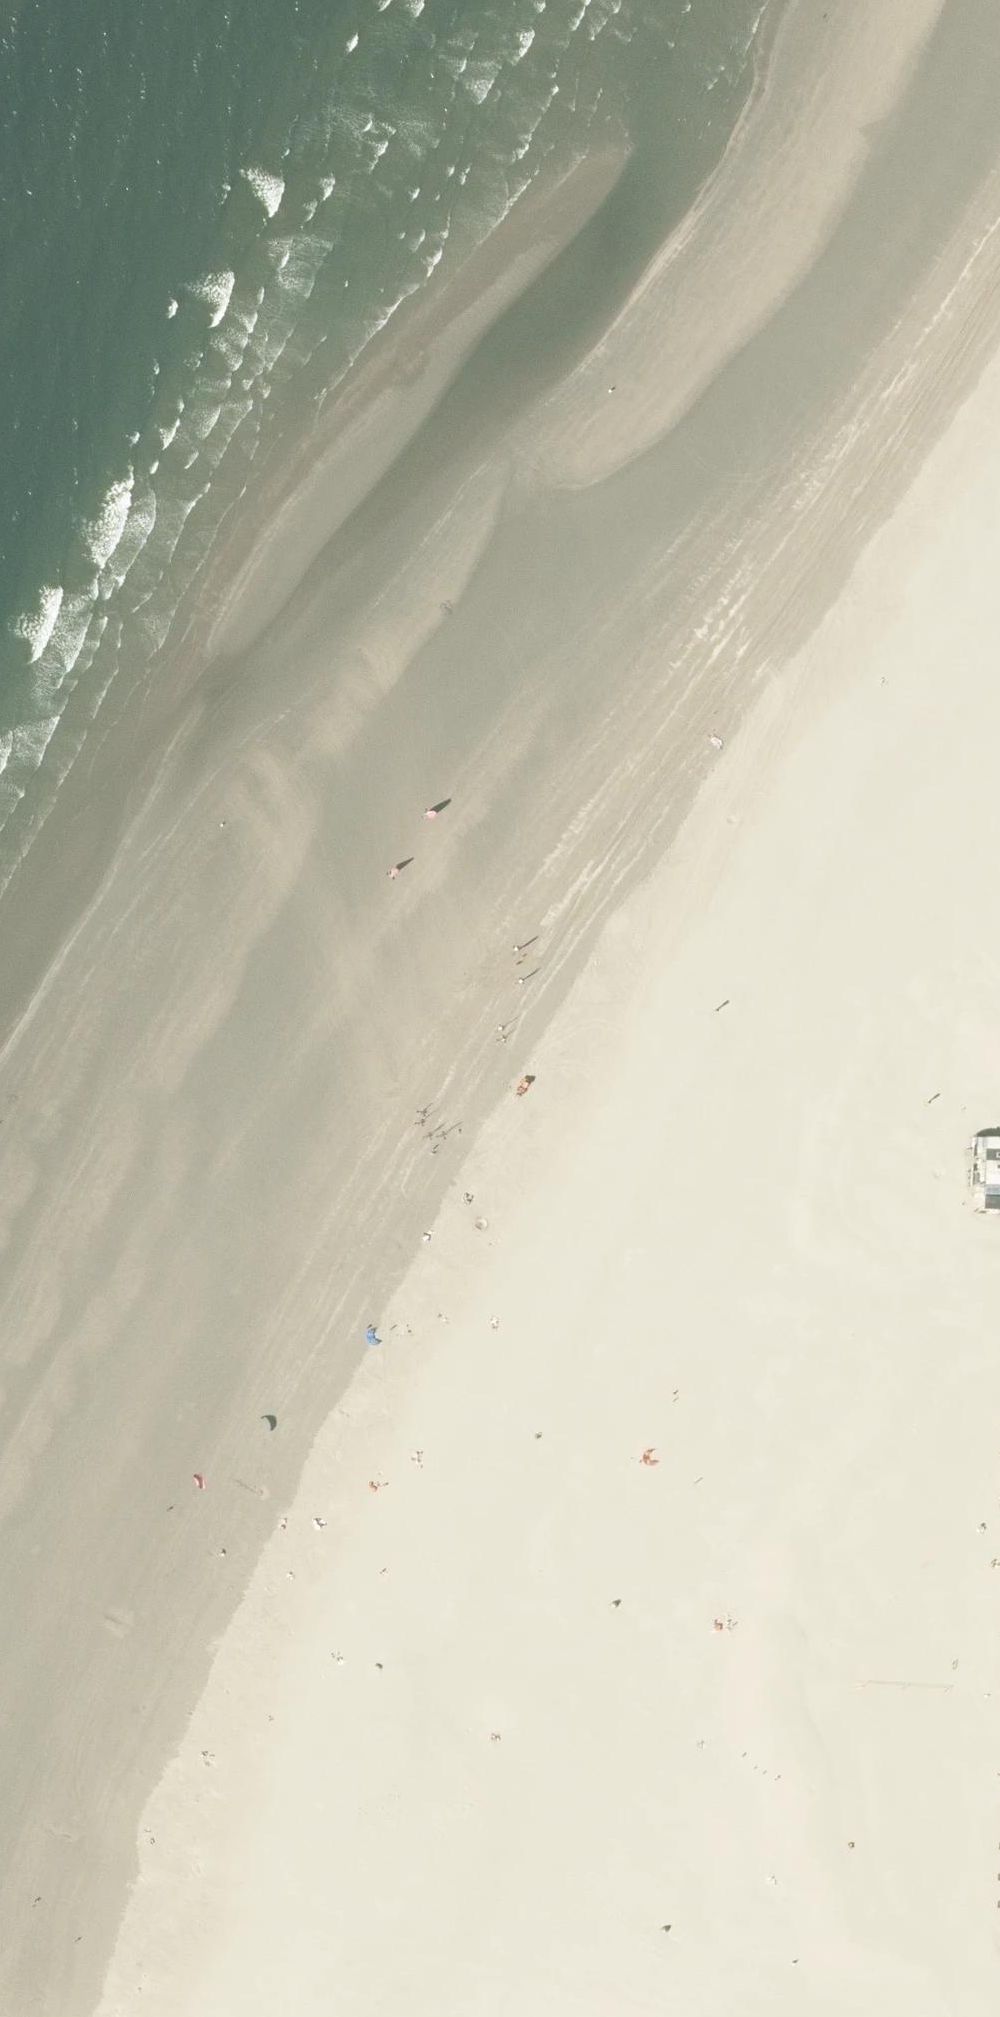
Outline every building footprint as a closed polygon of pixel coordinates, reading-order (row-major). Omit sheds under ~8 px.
[(988,1137),(979,1136),(978,1150),(970,1150),(969,1157),(978,1158),(976,1185),(980,1185),(980,1187),(972,1186),(971,1194),(980,1194),(979,1213),(999,1214),(999,1137),(988,1137)]
